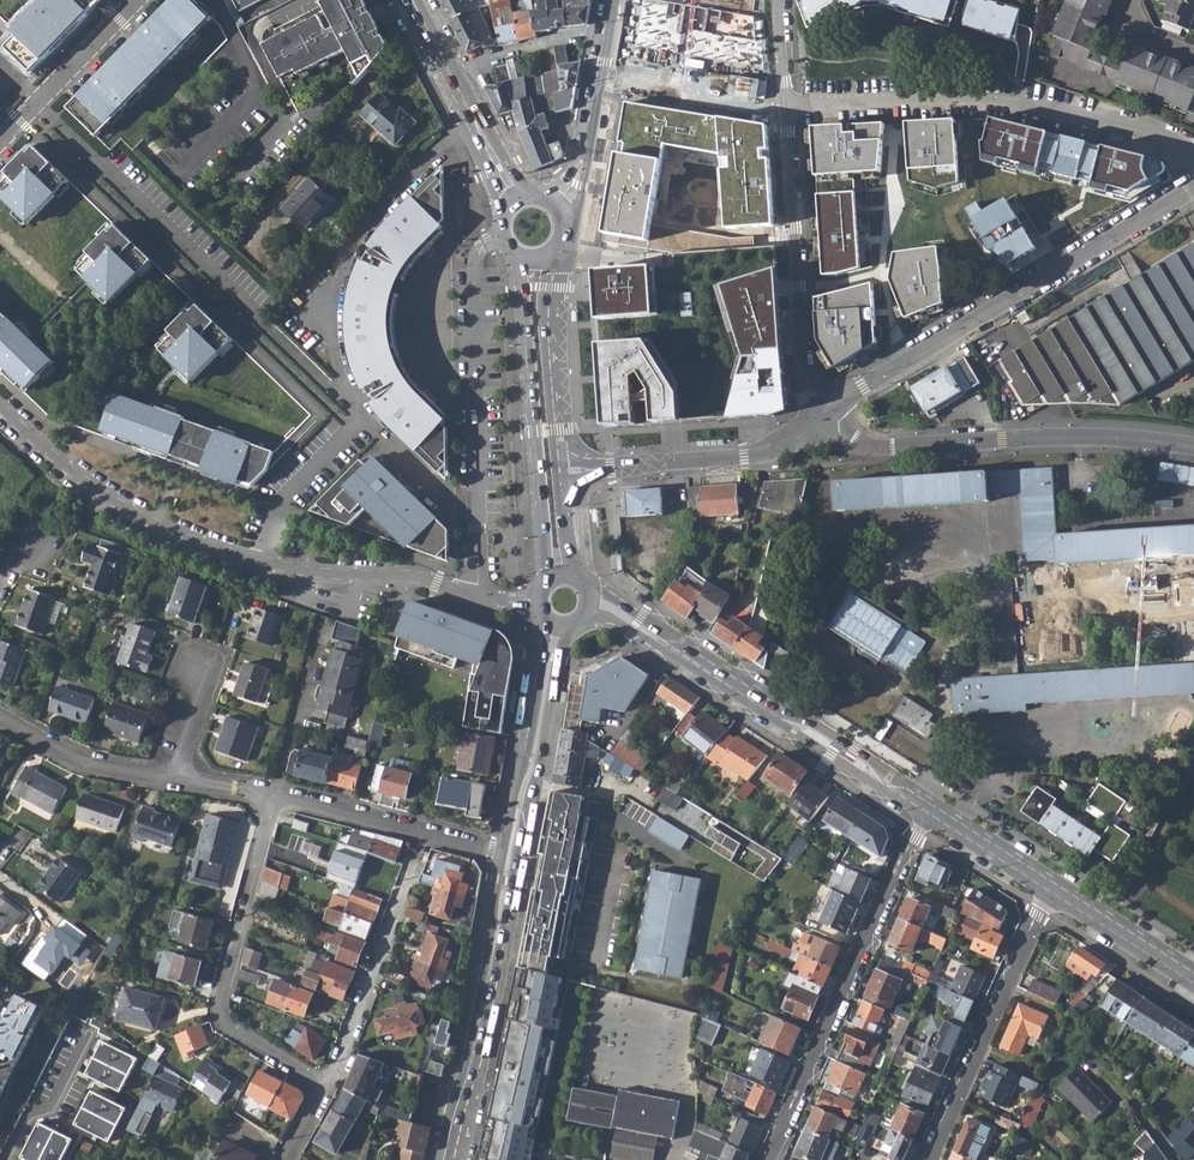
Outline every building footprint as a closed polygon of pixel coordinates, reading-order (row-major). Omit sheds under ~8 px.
[(31,73),(102,0),(45,0),(39,6),(40,8),(35,14),(33,12),(14,32),(18,35),(5,48),(31,73)] [(187,0),(174,0),(134,41),(138,45),(130,54),(126,49),(68,109),(98,138),(111,125),(114,128),(152,90),(148,87),(173,62),(176,65),(201,39),(198,36),(213,20),(193,0),(190,3),(187,0)] [(238,13),(263,0),(232,0),(238,13)] [(360,80),(387,49),(361,0),(321,0),(324,5),(320,6),(332,30),(324,34),(316,18),(260,45),(277,80),(295,71),(297,75),(346,51),(360,80)] [(450,21),(484,8),(481,0),(440,0),(450,21)] [(500,45),(509,43),(519,41),(515,16),(514,16),(513,5),(512,0),(481,0),(484,8),(493,5),(500,45)] [(513,5),(514,16),(515,16),(519,41),(537,35),(537,33),(535,13),(532,0),(525,0),(525,3),(513,5)] [(535,13),(537,33),(553,31),(553,29),(548,0),(541,0),(542,12),(535,13)] [(564,0),(548,0),(553,29),(568,28),(564,0)] [(568,28),(587,25),(591,0),(564,0),(568,28)] [(835,19),(840,17),(839,13),(855,7),(855,5),(860,2),(867,1),(874,1),(879,1),(884,2),(889,4),(888,6),(897,9),(897,12),(909,16),(910,12),(931,18),(930,22),(945,27),(948,15),(954,14),(952,4),(958,3),(957,0),(798,0),(798,4),(803,5),(803,9),(802,14),(807,15),(812,28),(835,19)] [(987,0),(970,0),(962,27),(977,31),(978,26),(985,28),(985,33),(1010,41),(1011,36),(1016,37),(1020,8),(997,1),(997,3),(987,0)] [(1093,74),(1099,58),(1090,54),(1100,30),(1097,29),(1088,25),(1093,14),(1102,18),(1104,19),(1112,0),(1066,0),(1051,39),(1056,41),(1050,57),(1093,74)] [(1193,14),(1193,8),(1175,0),(1160,0),(1159,3),(1167,6),(1161,20),(1187,31),(1193,14)] [(864,8),(879,7),(897,12),(897,9),(888,6),(889,4),(884,2),(879,1),(874,1),(867,1),(860,2),(855,5),(855,7),(839,13),(840,17),(864,8)] [(450,21),(468,54),(484,46),(486,50),(500,45),(493,5),(484,8),(450,21)] [(754,17),(687,6),(678,62),(758,73),(754,17)] [(931,18),(910,12),(909,16),(930,22),(931,18)] [(1097,29),(1102,18),(1093,14),(1088,25),(1097,29)] [(198,36),(201,39),(217,23),(213,20),(198,36)] [(134,41),(126,49),(130,54),(138,45),(134,41)] [(1115,64),(1108,81),(1117,84),(1116,86),(1187,114),(1184,121),(1193,125),(1193,69),(1191,68),(1190,72),(1187,81),(1176,76),(1179,67),(1180,64),(1156,54),(1154,58),(1151,67),(1139,62),(1142,53),(1144,49),(1132,44),(1123,67),(1115,64)] [(552,92),(557,113),(573,109),(581,63),(569,64),(566,46),(555,47),(558,66),(562,90),(552,92)] [(1154,58),(1142,53),(1139,62),(1151,67),(1154,58)] [(526,79),(527,99),(545,94),(542,75),(532,77),(531,72),(525,74),(522,58),(509,61),(510,66),(514,82),(526,79)] [(1093,74),(1108,81),(1115,64),(1099,58),(1093,74)] [(173,62),(148,87),(152,90),(176,65),(173,62)] [(498,69),(502,86),(514,82),(510,66),(498,69)] [(542,75),(545,94),(552,92),(562,90),(558,66),(552,67),(553,72),(542,75)] [(1190,72),(1179,67),(1176,76),(1187,81),(1190,72)] [(487,87),(481,75),(477,77),(483,88),(487,87)] [(559,120),(557,113),(552,92),(545,94),(527,99),(526,79),(514,82),(502,86),(491,89),(486,90),(500,116),(513,112),(530,160),(533,159),(547,166),(564,159),(564,156),(560,143),(547,147),(541,130),(549,128),(548,123),(559,120)] [(381,94),(362,115),(377,128),(373,132),(395,153),(420,126),(417,123),(406,113),(404,115),(399,111),(381,94)] [(627,102),(603,245),(661,254),(754,247),(754,236),(730,239),(654,225),(666,147),(722,156),(727,229),(776,226),(768,126),(627,102)] [(982,143),(985,163),(1133,201),(1173,177),(1163,161),(991,118),(985,144),(982,143)] [(958,119),(908,122),(912,184),(938,192),(963,187),(958,119)] [(889,123),(814,127),(818,181),(856,179),(884,178),(889,123)] [(111,125),(98,138),(101,141),(114,128),(111,125)] [(6,173),(10,178),(0,188),(0,195),(29,223),(70,181),(32,145),(6,173)] [(533,159),(530,160),(534,170),(547,166),(533,159)] [(369,255),(364,264),(404,281),(410,271),(417,261),(444,232),(441,229),(443,227),(440,224),(444,220),(443,167),(412,199),(415,202),(411,205),(409,203),(397,215),(387,225),(382,230),(375,240),(369,249),(374,251),(371,256),(369,255)] [(310,179),(281,212),(303,231),(332,198),(310,179)] [(818,181),(825,276),(839,275),(862,269),(856,179),(818,181)] [(1037,249),(1008,200),(973,221),(993,255),(996,253),(1010,266),(1037,249)] [(151,261),(115,225),(87,253),(92,257),(79,271),(111,302),(151,261)] [(676,261),(676,268),(596,274),(607,427),(775,415),(789,407),(777,245),(754,247),(675,253),(676,261)] [(1193,362),(1193,245),(999,362),(1012,383),(1010,384),(1022,406),(1121,405),(1193,362)] [(945,307),(939,248),(895,254),(891,284),(908,320),(945,307)] [(276,263),(273,267),(285,279),(289,275),(276,263)] [(364,264),(361,263),(357,273),(354,283),(399,295),(400,290),(404,281),(364,264)] [(273,267),(265,275),(278,287),(285,279),(273,267)] [(399,295),(354,283),(349,303),(348,323),(349,342),(353,362),(355,368),(399,355),(394,330),(394,316),(397,303),(399,295)] [(878,346),(874,285),(817,300),(820,343),(837,371),(878,346)] [(233,340),(196,304),(169,332),(174,336),(160,350),(193,381),(233,340)] [(18,387),(21,383),(27,389),(38,378),(39,379),(59,359),(27,340),(0,314),(0,369),(18,387)] [(399,355),(355,368),(360,381),(363,387),(366,386),(405,369),(399,355)] [(927,412),(932,420),(938,416),(935,413),(964,396),(962,394),(979,384),(965,359),(911,389),(926,413),(927,412)] [(405,369),(366,386),(367,388),(370,395),(373,393),(374,396),(376,399),(412,380),(409,374),(405,369)] [(376,399),(371,401),(374,407),(381,415),(387,422),(390,425),(391,426),(440,473),(448,465),(447,429),(443,425),(446,422),(444,420),(447,416),(424,393),(416,385),(412,380),(376,399)] [(158,410),(116,395),(107,421),(108,421),(104,432),(120,437),(118,442),(153,454),(154,449),(188,462),(186,467),(238,485),(240,481),(245,483),(275,452),(253,444),(252,447),(247,446),(248,443),(185,420),(186,417),(159,408),(158,410)] [(588,408),(580,409),(582,433),(590,433),(588,408)] [(275,452),(245,483),(253,486),(271,468),(275,452)] [(365,457),(318,505),(334,520),(342,511),(354,523),(408,542),(412,535),(416,538),(410,548),(438,558),(449,547),(449,524),(413,488),(379,456),(371,464),(365,457)] [(448,465),(440,473),(448,482),(448,465)] [(1052,467),(976,473),(978,502),(990,501),(990,495),(1020,493),(1025,562),(1059,559),(1059,566),(1069,565),(1067,536),(1057,536),(1052,467)] [(976,473),(898,478),(901,508),(978,502),(976,473)] [(898,478),(836,483),(838,512),(901,508),(898,478)] [(766,483),(760,508),(802,506),(807,480),(766,483)] [(697,513),(696,518),(739,515),(737,485),(702,487),(697,513)] [(689,488),(691,513),(697,513),(702,487),(689,488)] [(626,492),(628,517),(663,515),(661,489),(626,492)] [(334,520),(318,505),(312,512),(334,520)] [(342,511),(334,520),(410,548),(416,538),(412,535),(408,542),(354,523),(342,511)] [(1144,530),(1147,560),(1193,557),(1193,527),(1144,530)] [(1144,530),(1067,536),(1069,565),(1147,560),(1144,530)] [(93,565),(85,588),(110,597),(117,577),(114,576),(125,546),(102,538),(99,548),(89,545),(83,561),(93,565)] [(449,547),(438,558),(450,562),(449,547)] [(695,608),(703,596),(707,581),(689,568),(664,601),(688,618),(695,608)] [(182,578),(170,615),(196,623),(208,586),(182,578)] [(703,596),(695,608),(715,621),(730,596),(707,581),(703,596)] [(29,589),(17,626),(43,635),(56,598),(29,589)] [(783,617),(793,624),(804,607),(794,600),(783,617)] [(396,642),(395,647),(453,669),(457,657),(466,660),(467,658),(474,661),(472,676),(464,728),(499,734),(503,711),(505,711),(514,657),(507,656),(508,648),(501,638),(494,635),(496,630),(488,628),(488,627),(444,611),(443,613),(411,602),(396,642)] [(258,608),(248,638),(271,646),(281,616),(258,608)] [(713,635),(734,649),(748,628),(733,618),(728,626),(722,621),(713,635)] [(333,649),(329,664),(364,674),(367,661),(363,660),(366,650),(356,647),(361,630),(337,621),(332,639),(338,640),(336,650),(333,649)] [(133,623),(118,663),(142,671),(143,670),(148,672),(153,658),(147,656),(156,632),(133,623)] [(769,653),(763,649),(757,645),(762,637),(748,628),(734,649),(765,669),(768,660),(769,653)] [(15,687),(27,650),(0,641),(0,682),(15,687)] [(768,660),(781,669),(790,655),(772,642),(769,653),(768,660)] [(582,721),(599,723),(601,723),(601,719),(607,720),(608,710),(625,714),(650,677),(622,658),(589,677),(582,721)] [(246,663),(235,695),(258,703),(265,682),(269,671),(246,663)] [(325,688),(357,697),(364,674),(329,664),(326,674),(329,675),(325,688)] [(1027,708),(1030,708),(1030,703),(1193,692),(1193,664),(951,680),(954,713),(1027,708)] [(700,698),(669,677),(653,702),(682,722),(689,712),(700,698)] [(265,682),(258,703),(267,707),(274,685),(265,682)] [(59,687),(50,711),(87,724),(95,700),(59,687)] [(325,688),(322,687),(319,697),(324,699),(322,703),(321,704),(319,710),(328,713),(325,724),(341,728),(344,729),(347,718),(351,719),(357,697),(325,688)] [(518,692),(513,691),(509,712),(512,713),(515,713),(518,692)] [(894,716),(927,738),(935,726),(928,721),(932,714),(906,697),(894,716)] [(115,703),(105,732),(140,743),(150,715),(115,703)] [(709,754),(727,731),(703,712),(698,719),(689,712),(682,722),(675,731),(706,757),(709,754)] [(228,717),(216,750),(248,761),(259,728),(228,717)] [(370,741),(369,744),(379,746),(387,720),(376,717),(370,741)] [(727,731),(709,754),(718,761),(720,759),(748,780),(768,756),(739,733),(737,736),(728,729),(727,731)] [(591,734),(563,730),(558,765),(554,784),(582,788),(584,780),(587,759),(591,759),(598,761),(600,748),(590,742),(591,734)] [(465,734),(459,769),(489,774),(493,753),(504,755),(507,741),(495,739),(465,734)] [(335,755),(328,783),(356,790),(369,744),(370,741),(350,736),(347,748),(356,750),(354,756),(336,752),(335,755)] [(651,761),(635,750),(620,740),(610,754),(617,758),(626,763),(627,764),(636,769),(642,772),(651,761)] [(292,754),(288,773),(328,783),(335,755),(304,747),(303,751),(297,749),(292,754)] [(8,756),(0,751),(0,770),(8,756)] [(610,754),(609,753),(607,757),(615,761),(617,758),(610,754)] [(764,778),(790,795),(806,772),(780,754),(764,778)] [(626,763),(617,758),(615,761),(612,766),(622,772),(627,764),(626,763)] [(584,780),(582,788),(591,789),(593,779),(588,778),(591,759),(587,759),(584,780)] [(636,769),(627,764),(622,772),(631,778),(636,769)] [(378,765),(371,790),(406,799),(413,774),(378,765)] [(28,767),(14,793),(53,814),(67,788),(28,767)] [(666,787),(677,794),(687,781),(676,774),(666,787)] [(442,778),(438,804),(468,809),(467,816),(481,818),(487,786),(442,778)] [(756,786),(748,780),(737,795),(744,800),(756,786)] [(789,805),(811,821),(829,797),(807,781),(789,805)] [(1127,802),(1100,784),(1087,803),(1114,821),(1127,802)] [(677,794),(666,787),(659,800),(676,811),(684,798),(677,794)] [(1089,858),(1090,856),(1094,850),(1113,862),(1131,836),(1112,823),(1101,839),(1054,806),(1058,800),(1039,787),(1022,812),(1050,830),(1049,831),(1057,837),(1058,835),(1066,841),(1065,842),(1073,847),(1074,845),(1082,851),(1081,853),(1089,858)] [(565,957),(588,841),(585,841),(590,814),(583,813),(585,798),(553,793),(546,827),(519,965),(550,974),(553,955),(565,957)] [(85,794),(77,818),(117,832),(125,808),(85,794)] [(824,822),(849,838),(864,815),(839,799),(824,822)] [(145,806),(135,839),(142,842),(144,838),(171,847),(179,822),(152,813),(153,809),(145,806)] [(207,815),(196,858),(191,878),(222,886),(227,865),(222,864),(226,845),(232,847),(238,823),(207,815)] [(849,838),(876,855),(887,838),(886,829),(864,815),(849,838)] [(648,830),(680,850),(690,835),(658,816),(648,830)] [(295,818),(293,827),(307,832),(310,824),(295,818)] [(718,839),(712,849),(732,861),(743,843),(767,858),(755,874),(765,881),(782,858),(720,821),(716,828),(712,826),(708,833),(718,839)] [(359,835),(374,839),(376,834),(361,830),(359,835)] [(341,833),(338,842),(347,844),(397,862),(404,841),(376,834),(374,839),(359,835),(351,832),(350,836),(341,833)] [(782,858),(793,866),(809,845),(799,837),(782,858)] [(331,853),(342,857),(347,844),(338,842),(336,841),(331,853)] [(347,844),(342,857),(365,866),(363,871),(389,882),(391,876),(392,876),(397,862),(347,844)] [(222,864),(227,865),(232,847),(226,845),(222,864)] [(916,881),(940,891),(951,867),(927,856),(916,881)] [(60,857),(38,887),(60,903),(82,873),(60,857)] [(422,874),(419,883),(435,887),(467,896),(470,885),(463,883),(464,879),(459,872),(461,866),(437,860),(433,877),(422,874)] [(283,873),(267,867),(263,882),(278,887),(283,873)] [(677,977),(695,877),(649,868),(631,968),(677,977)] [(860,903),(861,904),(871,880),(848,870),(845,877),(838,893),(860,903)] [(834,873),(828,888),(832,890),(838,893),(845,877),(834,873)] [(338,876),(335,883),(352,888),(354,882),(338,876)] [(274,903),(279,888),(278,887),(263,882),(260,891),(258,897),(274,903)] [(374,924),(386,891),(370,885),(363,904),(334,893),(329,907),(330,907),(368,922),(374,924)] [(435,894),(429,913),(452,920),(456,906),(464,908),(467,896),(435,887),(433,894),(435,894)] [(967,916),(998,930),(999,931),(1007,914),(1005,908),(974,889),(961,914),(967,916)] [(847,934),(860,903),(838,893),(832,890),(819,922),(847,934)] [(174,891),(172,899),(186,904),(189,896),(174,891)] [(8,922),(13,926),(22,913),(0,897),(0,933),(8,922)] [(899,919),(921,929),(930,908),(908,899),(899,919)] [(939,913),(955,921),(958,913),(942,905),(939,913)] [(263,906),(260,914),(272,919),(275,911),(263,906)] [(362,938),(368,922),(330,907),(325,920),(336,925),(335,927),(362,938)] [(410,908),(408,918),(411,918),(422,922),(425,913),(410,908)] [(186,923),(181,943),(207,950),(215,920),(188,913),(185,912),(182,922),(186,923)] [(258,913),(255,920),(269,926),(272,919),(260,914),(258,913)] [(972,948),(993,958),(1002,938),(996,935),(998,930),(967,916),(962,927),(966,937),(975,941),(972,948)] [(411,918),(408,927),(424,932),(425,930),(433,932),(435,926),(422,922),(411,918)] [(34,962),(52,975),(67,956),(81,966),(92,950),(83,943),(88,935),(65,919),(57,929),(55,926),(46,939),(50,941),(34,962)] [(918,937),(942,948),(946,940),(921,929),(899,919),(889,943),(911,953),(918,937)] [(124,933),(132,935),(134,929),(125,927),(124,933)] [(317,928),(314,936),(332,943),(362,954),(366,943),(338,932),(337,936),(317,928)] [(108,948),(104,955),(112,959),(125,935),(116,932),(113,938),(108,948)] [(409,952),(408,957),(416,960),(446,971),(449,961),(443,958),(449,940),(429,933),(422,953),(419,951),(418,955),(409,952)] [(801,954),(831,968),(840,949),(806,933),(800,946),(794,943),(791,950),(793,950),(801,954)] [(103,944),(108,948),(113,938),(108,935),(103,944)] [(789,957),(793,950),(791,950),(770,940),(767,947),(789,957)] [(932,983),(934,983),(952,942),(946,940),(942,948),(931,973),(928,981),(932,983)] [(332,943),(329,950),(340,955),(339,959),(357,966),(362,954),(332,943)] [(103,944),(97,954),(103,958),(104,955),(108,948),(103,944)] [(261,968),(266,952),(247,947),(243,962),(261,968)] [(1065,968),(1087,983),(1092,974),(1095,976),(1103,965),(1079,948),(1065,968)] [(311,971),(323,975),(350,985),(355,972),(328,962),(327,963),(315,959),(317,954),(309,952),(305,968),(310,970),(311,971)] [(176,954),(169,980),(196,987),(203,961),(176,954)] [(831,968),(801,954),(792,973),(823,988),(831,968)] [(416,960),(413,967),(415,968),(411,979),(414,980),(414,983),(430,989),(435,985),(441,987),(446,971),(416,960)] [(863,1001),(883,1010),(886,1005),(890,1007),(903,977),(925,987),(928,981),(911,973),(881,960),(863,1001)] [(534,1138),(529,1137),(531,1126),(537,1127),(555,1040),(549,1039),(551,1027),(557,1028),(559,1018),(553,1017),(558,994),(551,993),(556,976),(550,974),(519,965),(487,1126),(498,1128),(496,1141),(489,1140),(486,1154),(481,1153),(480,1159),(530,1159),(534,1138)] [(928,981),(931,973),(914,966),(911,973),(928,981)] [(961,966),(950,991),(974,1001),(985,978),(961,966)] [(241,970),(238,979),(257,986),(260,977),(241,970)] [(310,970),(308,976),(311,977),(307,987),(344,1001),(350,985),(323,975),(311,971),(310,970)] [(388,970),(385,978),(405,986),(409,978),(388,970)] [(783,1010),(784,1010),(791,1013),(808,1021),(823,988),(792,973),(790,972),(786,983),(794,986),(783,1010)] [(271,979),(267,989),(272,991),(291,998),(296,987),(297,983),(278,976),(276,981),(271,979)] [(556,976),(551,993),(558,994),(562,977),(556,976)] [(730,987),(713,979),(709,988),(726,995),(730,987)] [(1027,992),(1056,1005),(1061,993),(1033,980),(1027,992)] [(1064,1008),(1071,1011),(1073,1009),(1098,985),(1092,980),(1064,1008)] [(932,983),(928,981),(925,987),(940,993),(938,997),(944,1000),(946,1004),(958,1009),(953,1020),(964,1025),(974,1001),(950,991),(934,983),(932,983)] [(1102,1007),(1128,1024),(1144,999),(1118,982),(1102,1007)] [(126,987),(118,1020),(157,1030),(166,998),(126,987)] [(286,1009),(285,1013),(305,1020),(315,994),(296,987),(291,998),(286,1009)] [(408,987),(406,991),(426,999),(428,995),(408,987)] [(72,991),(69,997),(77,1004),(82,996),(72,991)] [(272,991),(268,1003),(286,1009),(291,998),(272,991)] [(376,1021),(378,1034),(395,1031),(396,1038),(417,1033),(415,1026),(419,1025),(424,1019),(422,1008),(419,1008),(418,1003),(407,1006),(403,992),(394,993),(396,1004),(392,1010),(385,1011),(386,1016),(383,1016),(384,1019),(376,1021)] [(232,1000),(241,1002),(242,997),(233,994),(232,1000)] [(45,1008),(20,995),(10,1016),(8,1015),(0,1029),(0,1031),(1,1032),(0,1034),(0,1095),(45,1008)] [(1128,1024),(1155,1041),(1171,1016),(1144,999),(1128,1024)] [(853,1025),(873,1034),(877,1024),(883,1010),(863,1001),(853,1025)] [(1001,1048),(1019,1056),(1028,1035),(1039,1040),(1050,1018),(1020,1004),(1001,1048)] [(704,1018),(717,1024),(721,1014),(708,1008),(704,1018)] [(761,1044),(790,1056),(802,1029),(773,1016),(761,1044)] [(939,1019),(932,1016),(925,1032),(926,1036),(929,1037),(933,1039),(930,1048),(950,1057),(962,1029),(939,1019)] [(1182,1058),(1193,1039),(1193,1031),(1171,1016),(1155,1041),(1182,1058)] [(697,1040),(714,1047),(723,1027),(717,1024),(704,1018),(701,1017),(697,1040)] [(891,1041),(899,1045),(903,1036),(909,1022),(901,1018),(891,1041)] [(433,1030),(429,1045),(435,1046),(436,1043),(448,1047),(451,1033),(448,1031),(451,1022),(443,1019),(439,1032),(433,1030)] [(299,1022),(286,1042),(314,1060),(327,1040),(299,1022)] [(883,1026),(877,1024),(873,1034),(877,1035),(879,1036),(883,1026)] [(195,1055),(194,1051),(209,1045),(201,1025),(175,1036),(185,1059),(195,1055)] [(837,1062),(861,1073),(866,1063),(871,1065),(881,1043),(875,1040),(877,1035),(873,1034),(853,1025),(837,1062)] [(549,1039),(555,1040),(557,1028),(551,1027),(549,1039)] [(895,1054),(900,1057),(909,1038),(903,1036),(899,1045),(895,1054)] [(925,1046),(930,1048),(933,1039),(929,1037),(925,1046)] [(1193,1066),(1193,1039),(1182,1058),(1193,1066)] [(886,1053),(894,1057),(895,1054),(899,1045),(891,1041),(886,1053)] [(140,1059),(103,1042),(85,1079),(122,1096),(140,1059)] [(161,1062),(169,1051),(158,1043),(151,1056),(161,1062)] [(916,1064),(942,1075),(950,1057),(930,1048),(928,1051),(923,1048),(918,1060),(913,1058),(911,1061),(916,1064)] [(751,1075),(779,1087),(789,1063),(761,1051),(751,1075)] [(886,1075),(893,1079),(902,1058),(900,1057),(895,1054),(894,1057),(886,1075)] [(360,1055),(346,1089),(368,1101),(369,1101),(385,1063),(360,1055)] [(160,1075),(148,1099),(173,1112),(184,1090),(175,1086),(181,1076),(161,1062),(151,1056),(144,1068),(156,1073),(160,1075)] [(208,1057),(195,1076),(208,1085),(204,1091),(221,1102),(227,1092),(239,1099),(246,1084),(236,1078),(233,1083),(219,1074),(220,1072),(211,1065),(214,1061),(208,1057)] [(428,1059),(424,1071),(442,1077),(445,1065),(428,1059)] [(824,1089),(851,1101),(853,1095),(856,1096),(866,1075),(861,1073),(837,1062),(824,1089)] [(942,1075),(916,1064),(903,1095),(928,1106),(942,1075)] [(1039,1085),(997,1065),(994,1073),(992,1072),(989,1079),(987,1078),(980,1095),(981,1097),(1006,1109),(1017,1085),(1035,1094),(1039,1085)] [(261,1071),(248,1094),(271,1107),(285,1082),(277,1078),(276,1079),(261,1071)] [(1057,1090),(1092,1124),(1110,1105),(1076,1071),(1057,1090)] [(766,1115),(776,1093),(735,1075),(729,1072),(726,1078),(727,1079),(722,1091),(746,1103),(745,1106),(766,1115)] [(697,1079),(699,1090),(703,1091),(714,1097),(718,1089),(697,1079)] [(271,1107),(271,1109),(292,1120),(304,1097),(304,1092),(285,1082),(271,1107)] [(346,1089),(334,1111),(356,1123),(368,1101),(346,1089)] [(614,1126),(616,1126),(659,1135),(674,1138),(681,1103),(621,1091),(620,1097),(575,1089),(569,1120),(614,1128),(614,1126)] [(818,1104),(835,1112),(837,1106),(842,1108),(844,1103),(839,1101),(840,1100),(823,1092),(818,1104)] [(127,1110),(90,1093),(73,1130),(109,1147),(127,1110)] [(381,1108),(380,1113),(398,1119),(401,1111),(383,1103),(381,1108)] [(891,1130),(913,1140),(924,1115),(902,1105),(891,1130)] [(816,1108),(806,1130),(828,1140),(834,1124),(859,1135),(862,1128),(816,1108)] [(334,1111),(322,1133),(343,1144),(356,1123),(334,1111)] [(699,1131),(749,1154),(764,1120),(743,1111),(731,1138),(702,1125),(699,1131)] [(1184,1159),(1187,1159),(1193,1153),(1182,1141),(1193,1127),(1193,1125),(1190,1121),(1193,1117),(1193,1113),(1192,1111),(1166,1139),(1184,1159)] [(415,1125),(427,1127),(429,1116),(417,1113),(415,1125)] [(1022,1125),(1030,1132),(1035,1119),(1026,1115),(1022,1125)] [(977,1159),(995,1159),(981,1154),(992,1128),(970,1118),(955,1151),(977,1159)] [(856,1144),(865,1148),(876,1123),(866,1119),(862,1128),(859,1135),(856,1144)] [(38,1123),(21,1159),(66,1159),(75,1141),(38,1123)] [(487,1126),(481,1153),(486,1154),(489,1140),(496,1141),(498,1128),(487,1126)] [(534,1138),(537,1127),(531,1126),(529,1137),(534,1138)] [(614,1135),(609,1156),(611,1156),(626,1159),(654,1159),(659,1135),(616,1126),(614,1135)] [(892,1159),(904,1159),(913,1140),(891,1130),(889,1129),(878,1154),(892,1159)] [(834,1142),(828,1140),(806,1130),(795,1154),(809,1159),(808,1159),(835,1159),(833,1159),(839,1145),(834,1142)] [(749,1154),(699,1131),(697,1131),(690,1146),(701,1152),(709,1155),(707,1159),(746,1159),(749,1154)] [(1146,1132),(1135,1145),(1147,1155),(1146,1159),(1166,1159),(1146,1132)] [(322,1133),(316,1142),(338,1154),(343,1144),(322,1133)] [(408,1137),(405,1147),(425,1153),(428,1137),(417,1134),(416,1139),(408,1137)] [(1011,1147),(1029,1155),(1034,1144),(1017,1136),(1011,1147)] [(85,1141),(80,1150),(89,1153),(93,1145),(85,1141)] [(217,1159),(254,1159),(256,1157),(226,1142),(217,1159)] [(401,1159),(423,1159),(425,1153),(405,1147),(401,1159)] [(955,1151),(951,1159),(977,1159),(955,1151)] [(709,1155),(701,1152),(698,1159),(707,1159),(709,1155)]
